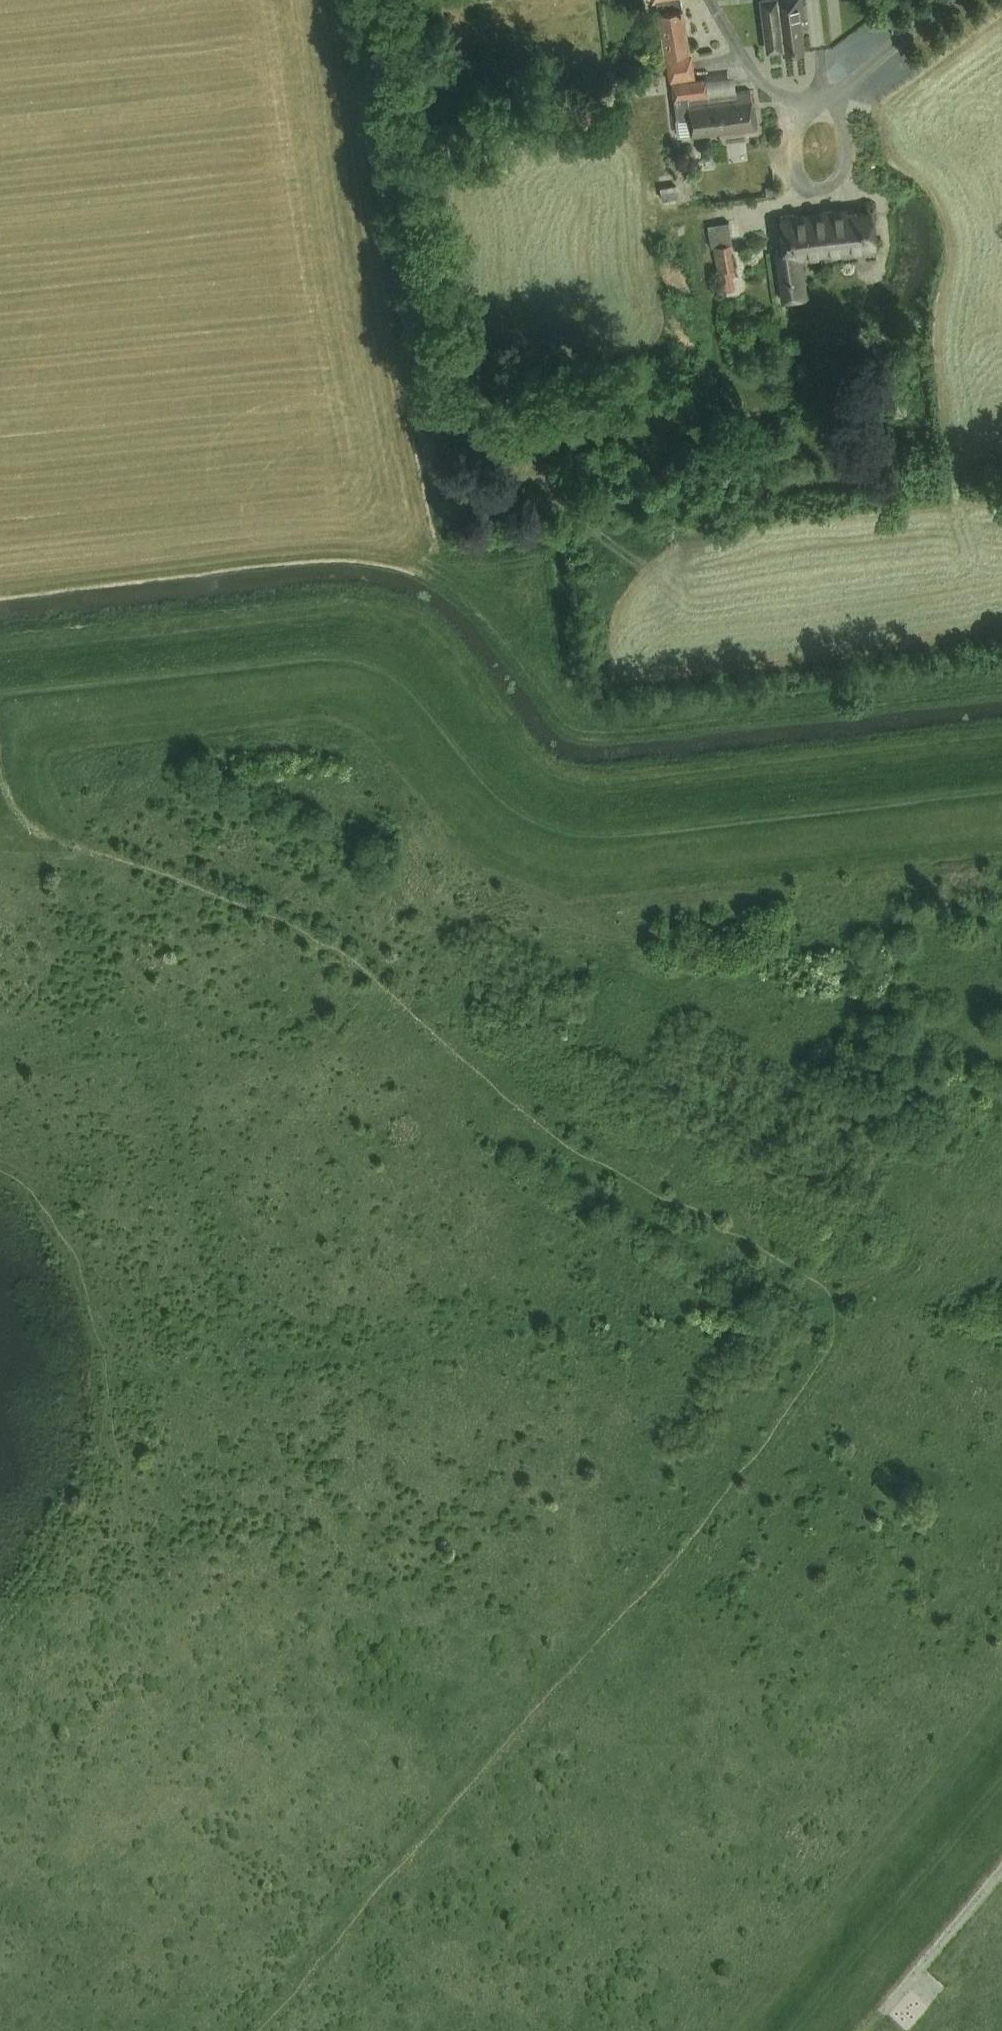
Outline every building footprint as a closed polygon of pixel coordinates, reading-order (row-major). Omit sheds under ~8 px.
[(690,51),(681,0),(653,0),(653,1),(657,1),(666,55),(690,51)] [(803,6),(803,0),(759,0),(765,53),(785,51),(785,53),(805,51),(799,6),(803,6)] [(669,75),(695,72),(692,53),(666,57),(669,75)] [(707,78),(673,82),(675,100),(688,98),(692,134),(756,126),(751,90),(736,92),(710,95),(707,78)] [(678,184),(661,187),(662,198),(679,196),(678,184)] [(822,250),(875,243),(871,210),(833,215),(832,210),(795,215),(794,213),(781,215),(786,248),(777,249),(784,299),(807,296),(801,256),(822,253),(822,250)] [(738,275),(733,243),(730,222),(709,225),(713,247),(716,246),(720,270),(724,269),(727,289),(738,288),(736,275),(738,275)]
